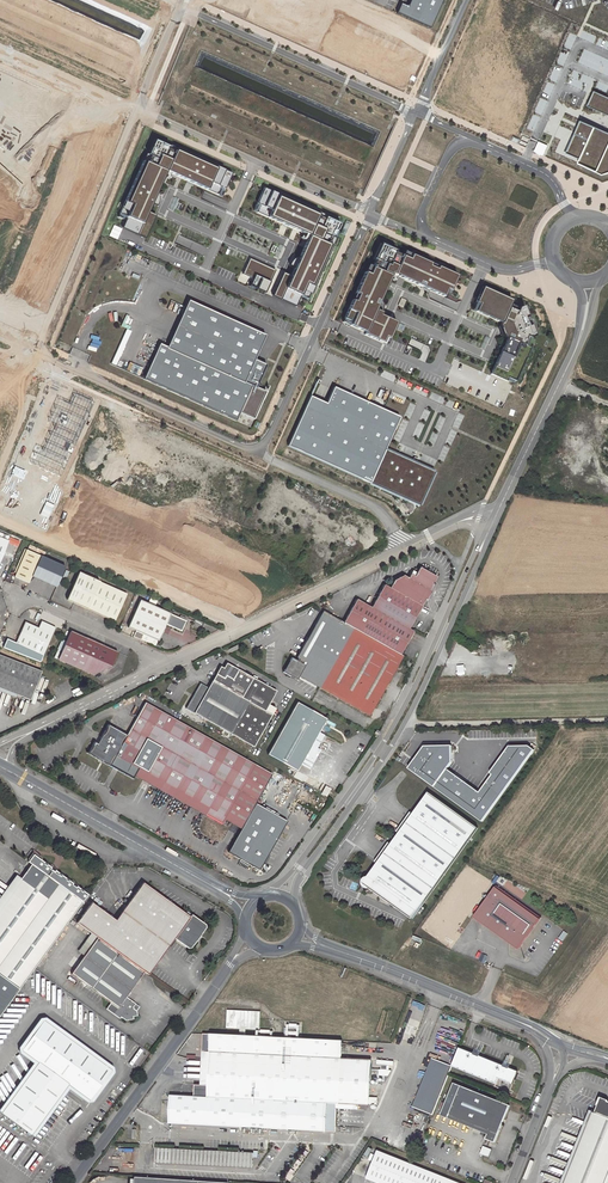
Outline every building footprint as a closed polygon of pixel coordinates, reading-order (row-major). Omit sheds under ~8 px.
[(312,1),(311,0),(285,0),(284,3),(280,1),(281,0),(229,0),(227,3),(247,12),(248,8),(252,10),(253,7),(277,18),(276,21),(279,22),(278,26),(297,34),(312,1)] [(410,6),(402,2),(398,13),(432,28),(445,0),(412,0),(410,6)] [(393,71),(408,77),(418,55),(404,48),(407,42),(391,35),(385,49),(374,44),(374,43),(374,42),(374,41),(373,40),(372,39),(371,39),(370,40),(369,41),(369,42),(354,34),(359,22),(336,11),(321,45),(340,54),(342,50),(346,52),(347,50),(370,60),(369,63),(373,64),(371,68),(391,77),(393,71)] [(12,88),(0,78),(0,102),(12,88)] [(593,91),(586,106),(607,116),(607,98),(593,91)] [(579,120),(564,154),(577,160),(575,164),(601,176),(607,173),(607,133),(579,120)] [(124,228),(146,238),(157,215),(151,212),(170,173),(223,197),(234,173),(156,137),(121,214),(128,217),(124,228)] [(2,203),(6,201),(9,198),(11,195),(12,191),(12,187),(11,182),(8,178),(5,176),(0,174),(0,204),(2,203)] [(253,209),(263,188),(252,183),(242,204),(253,209)] [(344,222),(265,186),(254,211),(309,235),(292,274),(285,271),(274,296),(296,305),(300,296),(309,300),(344,222)] [(367,334),(386,343),(389,337),(393,339),(401,321),(385,313),(385,311),(379,308),(395,271),(450,295),(459,275),(381,241),(346,321),(368,331),(367,334)] [(250,258),(243,273),(254,278),(252,285),(266,291),(276,270),(250,258)] [(515,298),(484,285),(472,310),(502,323),(508,339),(493,372),(508,379),(509,375),(517,379),(530,348),(524,345),(529,334),(533,336),(538,334),(527,305),(522,306),(521,310),(512,306),(515,298)] [(159,344),(143,379),(236,420),(239,413),(253,419),(266,392),(256,387),(266,365),(254,359),(265,335),(188,300),(167,347),(159,344)] [(132,366),(131,374),(142,376),(144,367),(132,366)] [(287,446),(419,506),(434,472),(385,449),(400,417),(334,387),(326,403),(322,412),(306,404),(287,446)] [(60,477),(95,402),(75,393),(69,405),(58,399),(48,421),(54,424),(42,450),(37,448),(30,463),(60,477)] [(322,412),(326,403),(310,396),(306,404),(322,412)] [(23,558),(16,573),(15,576),(28,582),(40,556),(26,550),(23,558)] [(14,572),(16,573),(23,558),(21,557),(14,572)] [(420,567),(414,576),(432,586),(436,577),(420,567)] [(73,603),(85,576),(78,573),(66,600),(73,603)] [(356,599),(343,622),(352,628),(400,655),(413,631),(409,629),(432,586),(414,576),(410,574),(408,578),(404,575),(399,583),(394,580),(390,588),(384,585),(371,608),(356,599)] [(126,594),(85,576),(73,603),(91,611),(114,621),(126,594)] [(185,620),(140,600),(128,626),(136,630),(143,634),(141,639),(155,645),(166,623),(181,630),(185,620)] [(343,622),(322,611),(296,657),(298,658),(296,661),(291,658),(283,671),(297,679),(299,676),(319,687),(352,628),(343,622)] [(38,628),(25,622),(16,642),(42,654),(54,627),(41,622),(38,628)] [(400,655),(352,628),(319,687),(369,716),(374,707),(376,702),(402,656),(400,655)] [(135,637),(141,639),(143,634),(136,630),(134,636),(135,637)] [(89,672),(101,645),(85,638),(70,631),(58,659),(89,672)] [(111,649),(101,645),(89,672),(93,674),(111,665),(117,652),(111,649)] [(17,694),(30,699),(41,671),(0,655),(0,688),(17,694)] [(275,691),(226,663),(223,668),(220,666),(208,687),(200,683),(186,708),(254,747),(272,715),(264,711),(275,691)] [(17,694),(0,688),(0,692),(15,698),(17,694)] [(224,818),(241,828),(255,803),(271,774),(145,702),(126,735),(108,724),(97,744),(94,742),(88,752),(88,753),(109,765),(115,754),(119,748),(127,752),(123,759),(122,760),(208,810),(206,814),(222,823),(224,818)] [(311,744),(318,732),(326,719),(296,702),(267,754),(296,770),(300,764),(311,744)] [(325,735),(318,732),(311,744),(317,748),(325,735)] [(320,750),(317,748),(311,744),(300,764),(310,769),(320,750)] [(424,747),(409,770),(482,823),(533,751),(527,747),(507,747),(488,774),(490,775),(478,793),(447,771),(452,762),(451,747),(429,747),(424,747)] [(115,754),(123,759),(127,752),(119,748),(115,754)] [(205,816),(206,814),(208,810),(122,760),(119,767),(205,816)] [(321,793),(326,796),(330,789),(325,786),(321,793)] [(429,793),(368,879),(369,879),(368,880),(368,881),(368,883),(368,885),(368,886),(369,886),(369,887),(370,888),(369,889),(413,920),(478,828),(429,793)] [(241,828),(238,832),(227,852),(259,870),(286,821),(255,803),(241,828)] [(238,832),(241,828),(224,818),(222,823),(238,832)] [(19,989),(34,968),(88,894),(33,854),(28,861),(32,864),(21,878),(23,880),(0,912),(0,1014),(19,989)] [(21,878),(16,875),(0,897),(0,912),(23,880),(21,878)] [(91,902),(76,922),(91,933),(97,938),(144,972),(147,974),(174,938),(187,948),(190,948),(205,927),(205,924),(191,914),(189,917),(142,882),(115,920),(91,902)] [(542,917),(497,885),(476,915),(518,945),(524,937),(527,939),(542,917)] [(97,938),(91,933),(78,951),(84,956),(97,938)] [(524,937),(518,945),(521,947),(527,939),(524,937)] [(144,972),(97,938),(84,956),(71,974),(111,1003),(107,1008),(119,1018),(121,1016),(126,1020),(133,1019),(133,1016),(137,1015),(137,1011),(134,1008),(133,1006),(136,1003),(126,997),(144,972)] [(260,1029),(260,1011),(227,1010),(227,1028),(240,1028),(240,1035),(246,1035),(246,1029),(260,1029)] [(111,1070),(43,1020),(22,1050),(38,1062),(2,1113),(31,1135),(69,1084),(90,1100),(111,1070)] [(240,1035),(211,1033),(210,1052),(208,1086),(201,1085),(195,1085),(194,1096),(171,1095),(170,1107),(170,1115),(169,1123),(335,1131),(336,1108),(354,1109),(356,1073),(341,1072),(341,1068),(346,1068),(346,1062),(342,1062),(342,1058),(329,1057),(330,1039),(246,1035),(240,1035)] [(343,1040),(330,1039),(329,1057),(342,1058),(343,1040)] [(474,1053),(459,1047),(452,1066),(496,1083),(498,1078),(513,1084),(518,1071),(509,1068),(506,1067),(504,1066),(503,1066),(503,1065),(480,1055),(479,1056),(478,1056),(477,1055),(473,1054),(474,1053)] [(203,1051),(201,1085),(208,1086),(210,1052),(203,1051)] [(429,1057),(412,1107),(433,1114),(450,1064),(429,1057)] [(357,1059),(342,1058),(342,1062),(346,1062),(346,1068),(341,1068),(341,1072),(356,1073),(357,1059)] [(510,1105),(461,1085),(453,1082),(442,1112),(489,1131),(486,1139),(495,1142),(510,1105)] [(601,1098),(595,1113),(593,1112),(564,1182),(606,1182),(607,1177),(607,1101),(601,1098)] [(492,1149),(483,1146),(480,1154),(489,1157),(492,1149)] [(253,1153),(175,1149),(175,1163),(253,1167),(253,1153)] [(438,1175),(377,1151),(367,1178),(380,1182),(435,1182),(438,1175)] [(438,1175),(435,1182),(459,1182),(438,1175)]
